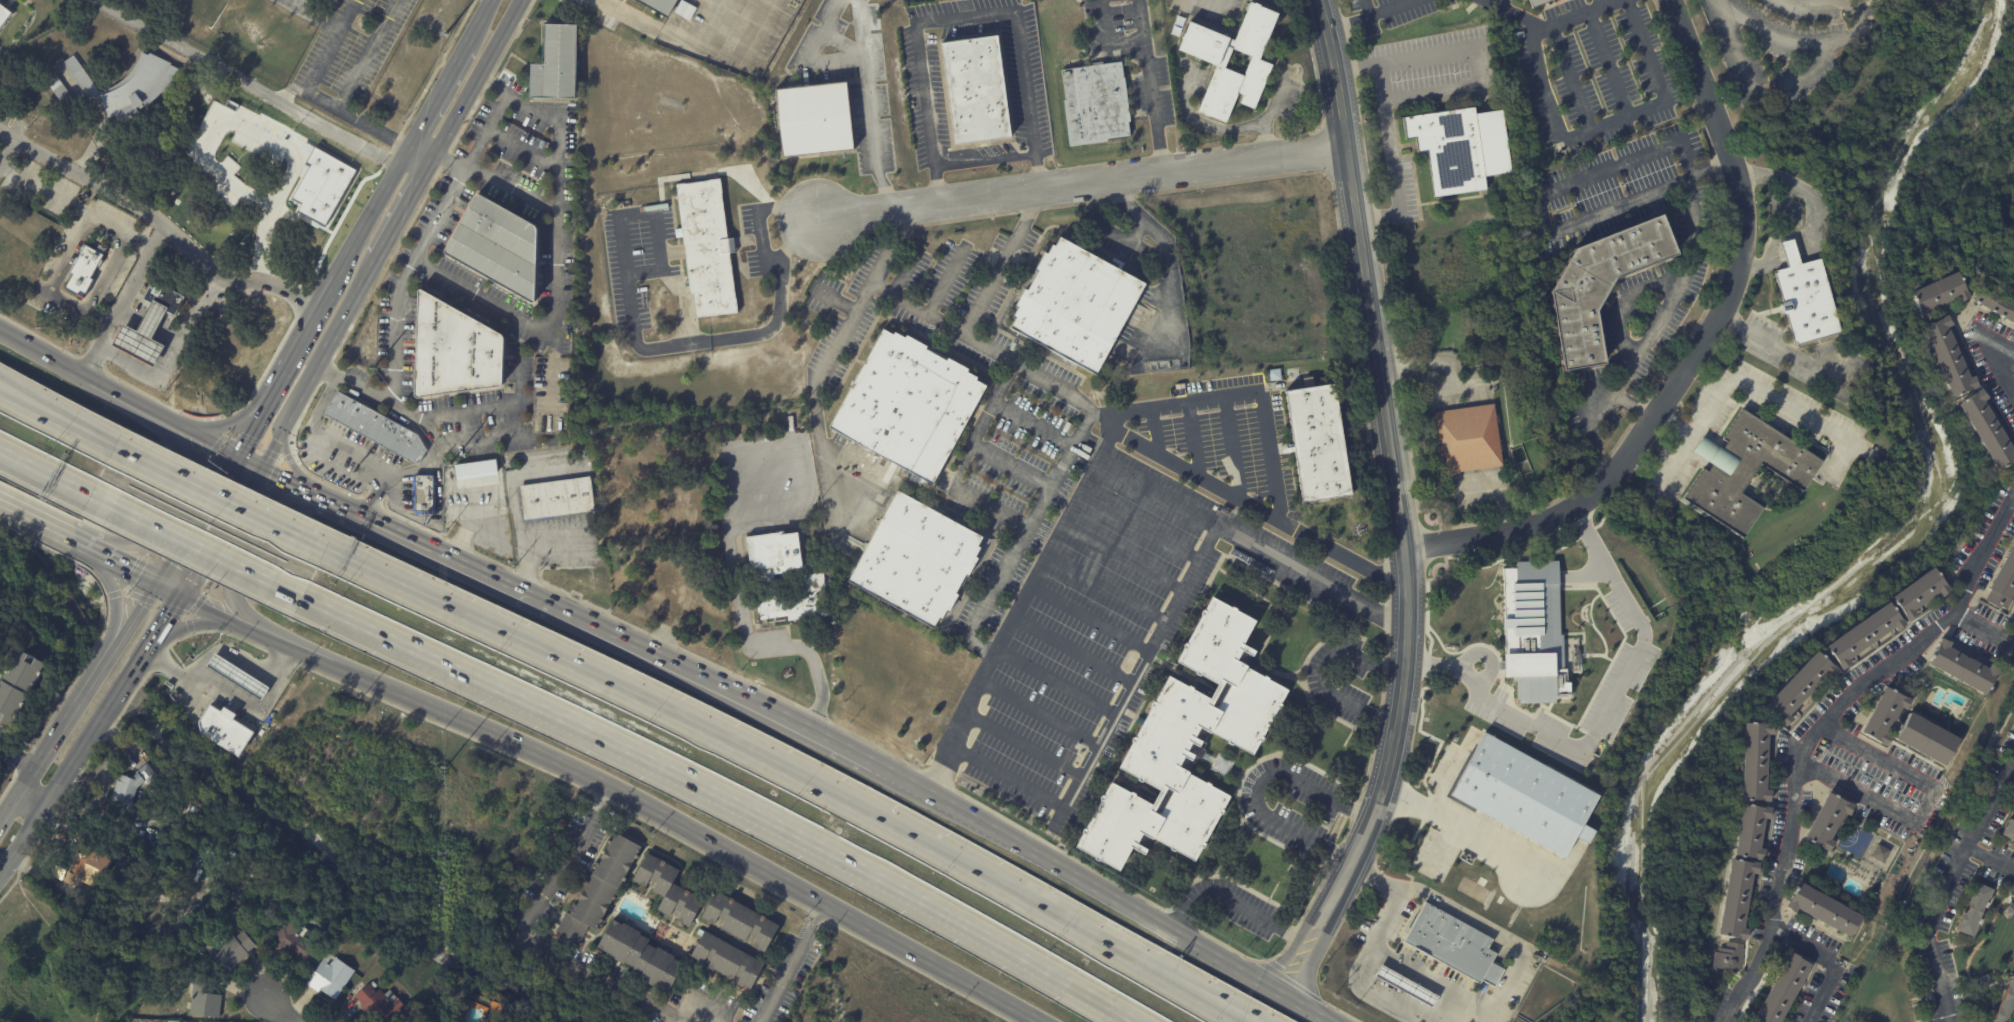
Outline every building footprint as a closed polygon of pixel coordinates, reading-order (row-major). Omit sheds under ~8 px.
[(667,18),(634,0),(677,0),(667,18)] [(675,12),(681,0),(684,0),(697,8),(690,21),(675,12)] [(1258,3),(1261,5),(1280,14),(1261,60),(1274,65),(1256,109),(1242,104),(1245,95),(1240,93),(1227,123),(1199,111),(1218,66),(1178,49),(1190,21),(1236,40),(1252,2),(1255,3),(1256,2),(1258,3)] [(13,13),(0,30),(0,3),(13,13)] [(1880,26),(1868,26),(1868,17),(1880,17),(1880,26)] [(579,100),(533,99),(534,65),(547,65),(547,25),(580,25),(579,100)] [(953,137),(941,43),(998,35),(1012,137),(954,145),(953,137)] [(145,109),(142,112),(143,115),(132,119),(124,121),(122,116),(110,120),(104,97),(95,104),(65,64),(75,57),(102,93),(107,92),(118,87),(128,80),(136,71),(139,65),(141,60),(144,53),(153,56),(154,55),(165,61),(174,64),(173,66),(183,71),(176,82),(167,93),(157,104),(149,110),(148,108),(145,109)] [(1122,63),(1131,121),(1128,122),(1131,136),(1108,139),(1108,141),(1072,147),(1065,101),(1068,101),(1063,70),(1122,61),(1122,63)] [(79,106),(80,107),(70,113),(47,80),(57,73),(79,106)] [(785,157),(777,89),(846,81),(854,150),(785,157)] [(1480,112),(1502,109),(1511,172),(1485,176),(1487,190),(1434,197),(1427,151),(1418,153),(1416,138),(1406,139),(1402,117),(1475,106),(1476,112),(1480,112)] [(735,239),(737,253),(732,253),(740,312),(700,318),(696,293),(694,293),(692,285),(678,185),(721,179),(730,239),(735,238),(735,239)] [(534,224),(537,225),(539,229),(538,302),(535,304),(448,254),(447,250),(477,195),(481,194),(534,224)] [(1616,279),(1614,279),(1596,311),(1605,365),(1561,372),(1548,292),(1574,249),(1663,214),(1678,254),(1616,279)] [(1060,236),(1147,283),(1135,305),(1143,309),(1140,315),(1131,311),(1115,340),(1122,344),(1119,350),(1111,346),(1096,374),(1012,327),(1017,318),(1014,317),(1019,308),(1016,306),(1027,288),(1029,289),(1038,271),(1035,269),(1045,250),(1048,252),(1053,243),(1055,244),(1060,235),(1060,236)] [(1819,258),(1840,333),(1797,345),(1797,343),(1794,343),(1786,313),(1784,314),(1783,313),(1780,305),(1784,304),(1776,274),(1778,274),(1777,271),(1789,268),(1785,253),(1782,242),(1794,239),(1797,249),(1801,263),(1819,258)] [(107,251),(104,255),(106,256),(93,279),(96,280),(85,299),(67,289),(74,277),(71,275),(87,245),(96,250),(100,244),(108,249),(107,251)] [(1970,297),(1959,301),(1957,297),(1929,309),(1931,314),(1919,319),(1907,292),(1957,271),(1966,290),(1967,290),(1970,297)] [(184,297),(187,298),(177,318),(169,314),(155,342),(168,349),(157,370),(114,348),(126,326),(139,333),(153,305),(144,300),(154,281),(184,297)] [(1981,286),(2013,304),(2013,325),(2012,324),(2013,323),(2006,318),(2005,320),(2003,319),(2002,320),(2000,318),(2001,316),(1992,311),(1991,312),(1988,310),(1989,308),(1982,304),(1981,306),(1978,304),(1979,303),(1973,300),(1981,286)] [(506,345),(506,347),(507,350),(506,384),(504,387),(422,399),(419,396),(420,290),(422,289),(504,334),(506,338),(506,345)] [(1957,349),(1970,377),(1974,375),(1977,382),(1978,386),(1952,398),(1920,326),(1947,314),(1948,319),(1950,318),(1952,324),(1947,327),(1957,349)] [(941,356),(947,360),(948,357),(969,369),(967,371),(977,377),(976,380),(987,386),(932,485),(926,482),(924,486),(913,479),(915,475),(829,428),(884,328),(894,334),(895,331),(905,337),(907,334),(928,346),(926,349),(941,356)] [(1300,378),(1288,380),(1286,369),(1298,367),(1300,378)] [(1281,379),(1270,381),(1268,370),(1279,368),(1281,379)] [(1303,502),(1287,390),(1309,387),(1307,377),(1317,376),(1318,385),(1335,383),(1352,495),(1303,502)] [(1185,383),(1187,395),(1177,396),(1176,384),(1185,383)] [(2012,448),(2013,446),(2013,460),(1997,471),(1956,403),(1981,388),(1983,392),(1984,392),(1987,398),(1983,401),(2012,448)] [(426,448),(419,460),(415,462),(325,412),(338,389),(418,433),(426,448)] [(1493,405),(1502,465),(1459,472),(1442,475),(1433,412),(1493,403),(1493,405)] [(1760,420),(1822,461),(1802,492),(1760,464),(1741,493),(1763,507),(1742,538),(1682,498),(1703,468),(1707,471),(1712,464),(1693,451),(1703,436),(1722,448),(1726,442),(1722,439),(1742,408),(1760,420)] [(795,429),(795,430),(787,431),(786,416),(793,415),(795,429)] [(499,466),(500,472),(497,472),(497,475),(481,478),(480,474),(476,475),(475,467),(499,463),(499,466)] [(472,469),(473,479),(451,483),(449,470),(461,468),(460,467),(471,465),(472,469)] [(420,512),(420,511),(418,511),(417,475),(439,474),(440,513),(420,514),(420,512)] [(595,513),(526,522),(521,487),(591,477),(596,512),(595,513)] [(900,492),(982,537),(977,546),(979,548),(974,557),(977,558),(967,577),(964,575),(954,594),(957,596),(947,614),(944,612),(939,621),(937,620),(931,629),(846,582),(897,490),(900,492)] [(803,567),(790,569),(790,572),(778,574),(781,601),(811,598),(808,574),(828,571),(834,615),(792,620),(792,616),(764,619),(758,570),(753,571),(749,536),(781,532),(782,534),(798,532),(803,567)] [(1988,589),(2013,541),(2013,592),(2010,599),(2012,601),(2007,611),(2001,607),(2000,609),(1985,601),(1990,591),(1988,589)] [(1502,568),(1506,676),(1516,676),(1517,703),(1556,702),(1556,695),(1570,694),(1570,681),(1563,682),(1559,560),(1516,562),(1516,567),(1502,568)] [(1936,595),(1914,611),(1917,615),(1908,621),(1891,598),(1933,567),(1946,585),(1947,584),(1951,590),(1947,593),(1947,594),(1942,598),(1939,593),(1936,595)] [(1253,652),(1255,653),(1247,666),(1248,666),(1247,668),(1263,678),(1264,677),(1268,679),(1268,680),(1288,691),(1280,705),(1281,706),(1278,711),(1277,710),(1262,738),(1262,739),(1252,757),(1232,745),(1231,747),(1227,744),(1227,743),(1211,733),(1206,743),(1208,744),(1206,749),(1209,751),(1204,760),(1200,758),(1197,764),(1195,763),(1188,775),(1205,784),(1205,783),(1210,786),(1210,787),(1229,798),(1222,811),(1223,812),(1220,817),(1219,816),(1203,845),(1205,846),(1202,851),(1201,850),(1194,863),(1174,852),(1173,854),(1168,851),(1169,850),(1153,840),(1147,850),(1145,849),(1141,858),(1129,851),(1116,874),(1097,863),(1096,864),(1091,861),(1092,860),(1073,849),(1080,836),(1079,835),(1081,830),(1083,831),(1099,802),(1098,801),(1100,797),(1101,797),(1109,783),(1128,794),(1129,794),(1133,796),(1133,797),(1150,807),(1158,793),(1141,783),(1140,785),(1135,782),(1136,780),(1117,769),(1131,744),(1130,743),(1132,738),(1133,739),(1150,708),(1149,707),(1152,702),(1153,703),(1168,677),(1186,688),(1187,687),(1192,690),(1191,691),(1208,700),(1216,686),(1199,676),(1198,678),(1193,675),(1194,673),(1175,663),(1183,649),(1181,648),(1184,644),(1185,644),(1201,616),(1199,615),(1202,610),(1203,611),(1211,597),(1230,608),(1231,607),(1235,610),(1235,611),(1254,622),(1241,645),(1253,652)] [(1891,630),(1849,660),(1852,665),(1847,669),(1847,668),(1842,671),(1839,666),(1826,647),(1889,602),(1902,620),(1903,619),(1907,625),(1902,628),(1903,629),(1898,632),(1894,628),(1891,630)] [(1985,696),(1927,665),(1936,648),(1935,648),(1940,638),(1951,644),(1948,648),(1987,669),(1990,665),(2000,671),(1995,679),(1994,679),(1985,696)] [(17,728),(0,718),(0,696),(8,682),(26,650),(51,665),(54,667),(19,727),(18,726),(17,728)] [(1827,677),(1791,715),(1795,719),(1791,723),(1790,723),(1787,726),(1765,706),(1817,651),(1833,666),(1835,665),(1840,669),(1838,671),(1832,678),(1829,675),(1827,677)] [(269,687),(261,700),(206,665),(215,652),(269,687)] [(1887,687),(1911,700),(1906,710),(1901,708),(1887,734),(1891,736),(1885,747),(1860,733),(1885,687),(1887,687)] [(238,720),(258,733),(243,758),(207,736),(203,722),(209,713),(209,710),(213,704),(225,712),(228,707),(240,715),(238,720)] [(1949,735),(1959,741),(1944,768),(1894,741),(1909,714),(1949,735)] [(1743,724),(1772,725),(1772,729),(1773,729),(1773,735),(1767,735),(1765,790),(1770,790),(1770,802),(1763,802),(1763,801),(1740,801),(1743,724)] [(1484,732),(1599,794),(1565,857),(1450,795),(1484,732)] [(160,775),(161,777),(149,785),(148,783),(140,789),(136,801),(137,810),(125,813),(124,805),(112,801),(122,775),(133,779),(140,774),(138,772),(151,763),(160,775)] [(190,786),(231,802),(223,823),(182,806),(190,786)] [(1833,834),(1830,840),(1834,842),(1829,852),(1803,838),(1829,791),(1854,806),(1849,816),(1844,813),(1833,834)] [(1733,855),(1742,805),(1764,809),(1765,806),(1772,808),(1771,813),(1772,813),(1770,819),(1765,818),(1760,848),(1766,849),(1764,856),(1764,855),(1763,861),(1756,860),(1756,859),(1733,855)] [(2008,821),(2013,824),(2013,845),(1999,837),(2008,821)] [(628,883),(602,931),(592,926),(582,945),(558,933),(568,914),(574,918),(619,834),(646,849),(628,883)] [(103,854),(89,883),(70,874),(85,844),(104,854),(103,854)] [(1884,864),(1871,857),(1878,844),(1891,851),(1884,864)] [(683,871),(676,883),(691,891),(692,890),(696,892),(695,894),(709,901),(694,928),(682,921),(686,913),(679,910),(675,917),(662,910),(669,898),(657,891),(661,884),(655,880),(651,887),(637,879),(651,853),(666,862),(667,860),(671,862),(670,864),(683,871)] [(1752,878),(1743,929),(1747,929),(1745,941),(1716,936),(1730,860),(1752,864),(1752,862),(1759,863),(1759,868),(1758,874),(1752,874),(1752,878)] [(1862,917),(1854,933),(1853,932),(1850,937),(1797,909),(1794,914),(1785,909),(1799,882),(1862,917)] [(1993,891),(1973,939),(1955,932),(1959,924),(1959,925),(1963,915),(1965,915),(1967,912),(1970,903),(1968,902),(1970,899),(1973,893),(1973,892),(1976,884),(1993,891)] [(783,926),(768,952),(756,945),(760,938),(753,934),(749,942),(725,928),(729,921),(722,917),(718,924),(705,917),(720,891),(734,899),(735,897),(739,899),(738,901),(765,916),(766,914),(771,916),(769,918),(783,926)] [(2007,894),(2013,898),(2013,949),(2011,955),(2012,955),(2007,963),(2000,960),(1995,969),(2003,972),(1994,988),(1966,973),(1974,958),(1981,962),(1986,952),(1978,948),(1983,940),(1984,940),(1990,928),(1989,928),(1994,919),(2001,923),(2006,914),(1998,910),(2007,894)] [(1427,902),(1493,940),(1488,949),(1497,954),(1492,963),(1505,970),(1495,989),(1482,982),(1480,986),(1403,943),(1406,938),(1405,938),(1425,902),(1426,903),(1427,902)] [(307,962),(302,959),(301,960),(290,953),(286,960),(272,950),(276,944),(274,943),(286,925),(288,926),(296,915),(308,923),(306,927),(312,931),(307,939),(322,948),(311,965),(307,962)] [(680,959),(679,960),(689,966),(674,993),(664,988),(663,990),(646,980),(647,979),(637,974),(640,969),(630,964),(629,966),(612,956),(613,954),(603,948),(618,921),(627,926),(628,924),(646,934),(645,936),(655,941),(653,946),(661,950),(662,949),(680,959)] [(765,959),(769,962),(756,987),(749,983),(748,985),(742,982),(745,975),(741,973),(738,979),(732,975),(733,974),(720,967),(719,968),(712,965),(715,959),(711,957),(708,962),(695,954),(709,929),(765,959)] [(258,947),(250,953),(252,955),(229,975),(208,949),(222,938),(226,943),(235,935),(238,939),(247,931),(259,946),(258,947)] [(1743,970),(1736,969),(1736,972),(1724,970),(1723,971),(1716,969),(1717,968),(1714,968),(1716,953),(1719,954),(1720,949),(1726,950),(1728,943),(1744,946),(1743,949),(1745,949),(1743,958),(1745,959),(1743,970)] [(1813,964),(1780,1021),(1759,1021),(1754,1019),(1791,952),(1813,964)] [(357,972),(337,1000),(322,990),(321,993),(309,984),(331,953),(357,972)] [(1430,1010),(1373,978),(1380,966),(1436,998),(1430,1010)] [(2013,1017),(2012,1021),(1992,1021),(1993,1021),(1998,1009),(1997,1009),(2001,1000),(2002,1001),(2007,989),(2006,989),(2013,974),(2013,1017)] [(218,983),(222,983),(220,996),(225,996),(221,1020),(192,1015),(198,979),(218,983)] [(409,1007),(392,1021),(376,1021),(365,1009),(363,1006),(365,1004),(357,996),(376,980),(380,986),(376,989),(379,992),(382,989),(387,994),(393,990),(400,998),(400,997),(409,1007)] [(1913,1008),(1916,1021),(1908,1021),(1905,1010),(1913,1008)]
